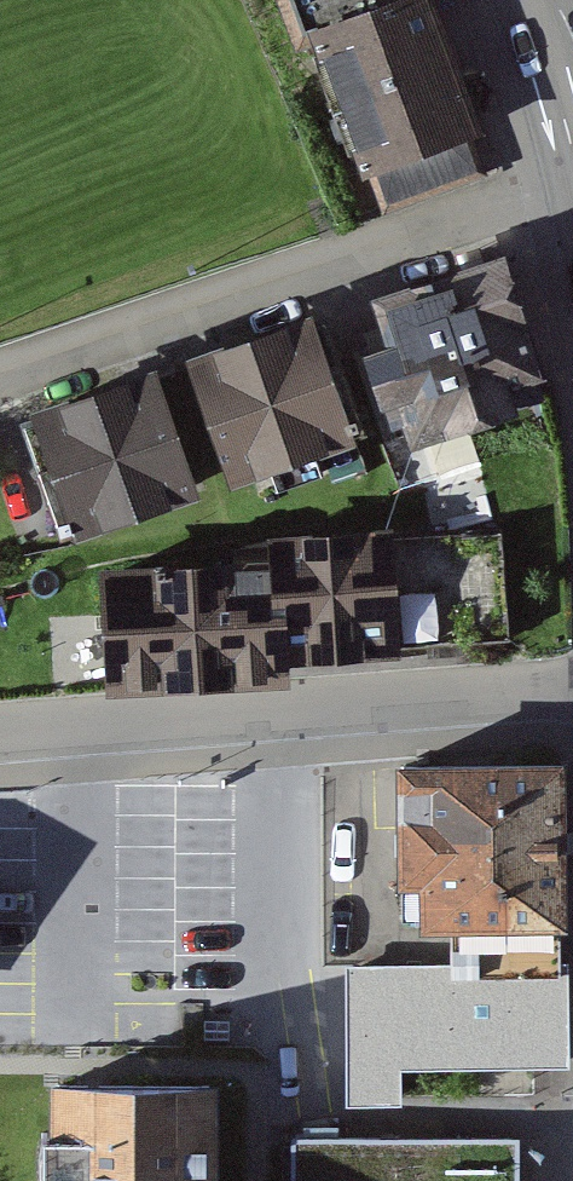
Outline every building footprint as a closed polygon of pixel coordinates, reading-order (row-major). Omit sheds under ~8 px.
[(296,40),(314,33),(403,0),(281,0),(296,40)] [(314,33),(367,176),(377,172),(388,202),(475,170),(464,139),(478,134),(428,0),(403,0),(314,33)] [(503,261),(381,301),(397,349),(373,357),(394,420),(407,416),(414,436),(542,394),(518,321),(522,320),(503,261)] [(323,319),(197,363),(235,472),(361,429),(323,319)] [(152,379),(26,421),(45,476),(63,530),(189,487),(152,379)] [(273,567),(109,577),(116,682),(280,672),(278,653),(509,638),(502,529),(271,543),(273,567)] [(559,766),(403,767),(404,878),(426,877),(426,921),(454,921),(558,920),(561,920),(559,766)] [(558,920),(454,921),(455,970),(352,971),(353,1098),(396,1098),(396,1061),(559,1059),(558,920)] [(58,1086),(58,1138),(79,1138),(79,1180),(209,1180),(209,1085),(58,1086)] [(294,1138),(294,1180),(516,1180),(516,1138),(294,1138)]
